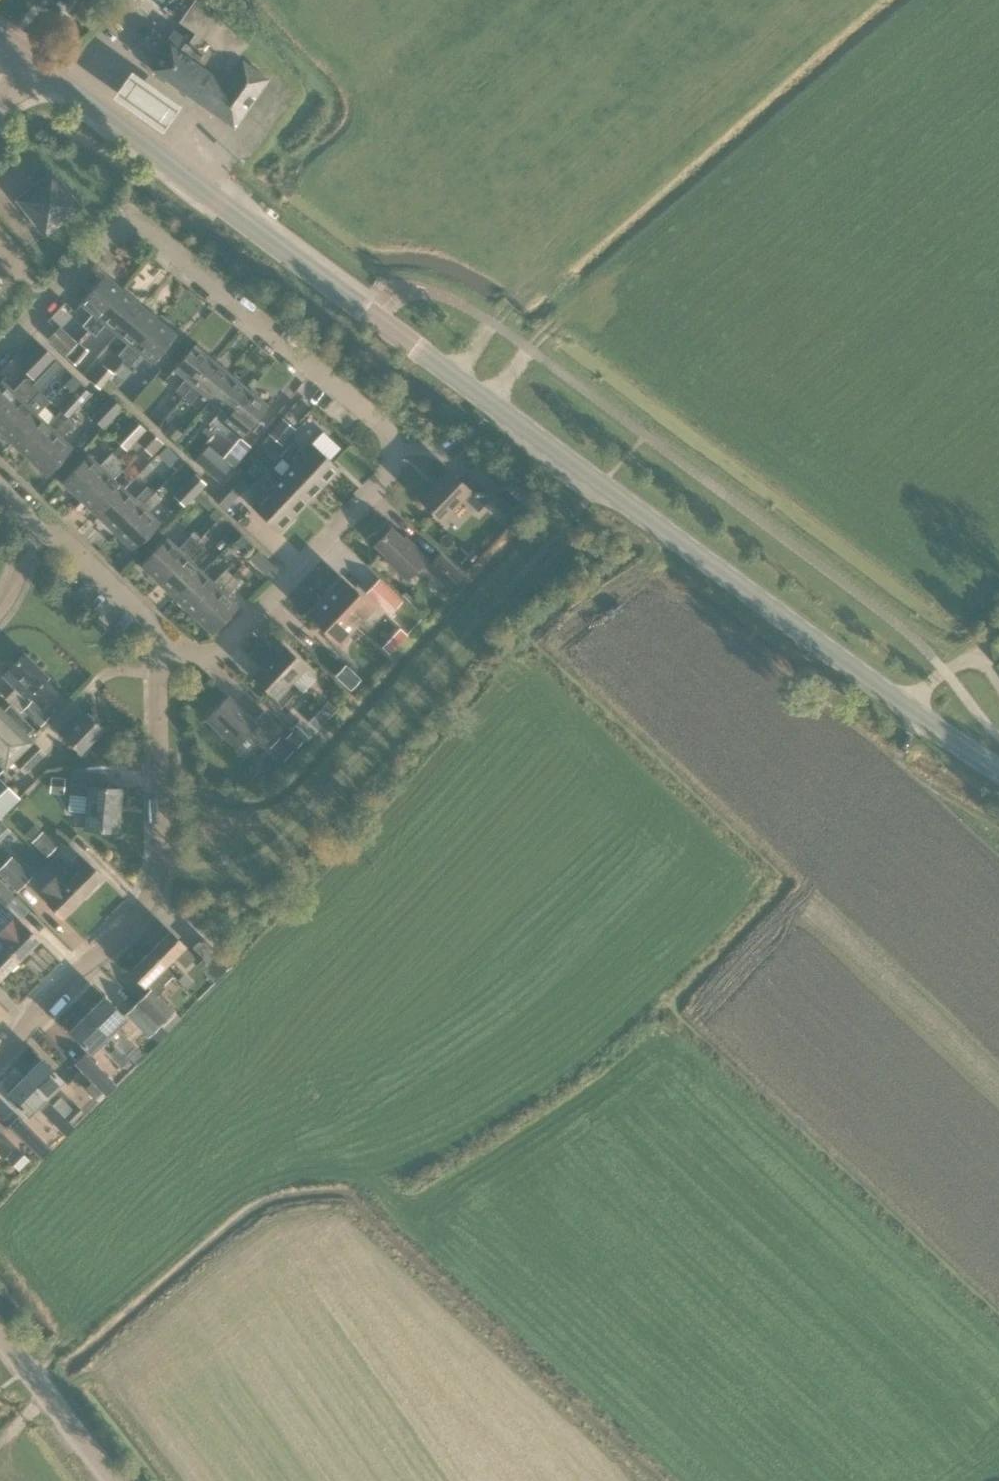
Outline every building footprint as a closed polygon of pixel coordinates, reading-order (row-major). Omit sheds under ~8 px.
[(60,18),(74,0),(37,0),(60,18)] [(247,43),(197,0),(195,0),(180,21),(197,33),(192,40),(175,29),(167,41),(171,44),(153,70),(234,127),(268,78),(243,60),(243,61),(238,57),(249,44),(247,43)] [(183,99),(131,64),(112,92),(163,128),(183,99)] [(78,206),(53,175),(21,200),(46,232),(78,206)] [(83,325),(89,330),(123,290),(105,275),(81,303),(93,313),(83,325)] [(141,305),(123,290),(89,330),(96,336),(106,324),(117,333),(141,305)] [(159,320),(141,305),(117,333),(129,343),(118,355),(125,360),(159,320)] [(159,320),(125,360),(131,366),(141,353),(153,363),(177,335),(159,320)] [(77,342),(60,326),(49,338),(66,355),(77,342)] [(18,364),(36,381),(57,359),(39,342),(18,364)] [(176,391),(183,397),(214,360),(195,345),(175,369),(186,378),(176,391)] [(67,357),(75,364),(80,358),(72,350),(67,357)] [(232,375),(214,360),(183,397),(191,403),(201,391),(212,400),(232,375)] [(42,388),(62,367),(56,361),(42,376),(36,381),(34,385),(38,389),(40,390),(42,388)] [(100,389),(114,373),(103,364),(90,380),(100,389)] [(212,421),(219,427),(250,390),(232,375),(212,400),(222,409),(212,421)] [(106,392),(117,380),(113,376),(101,389),(106,392)] [(33,384),(26,377),(14,391),(2,380),(0,383),(0,418),(33,384)] [(68,418),(91,394),(73,377),(66,384),(75,393),(60,409),(61,411),(68,418)] [(33,384),(0,418),(0,431),(11,442),(38,414),(27,404),(40,390),(38,389),(33,384)] [(250,390),(219,427),(227,433),(230,429),(241,438),(269,406),(250,390)] [(92,417),(104,428),(124,407),(112,396),(92,417)] [(45,406),(38,414),(11,442),(29,458),(68,418),(61,411),(56,417),(45,406)] [(115,439),(128,451),(141,438),(148,430),(135,417),(115,439)] [(68,418),(29,458),(47,475),(73,448),(62,437),(75,424),(68,418)] [(271,435),(280,442),(283,445),(296,429),(283,419),(271,435)] [(175,441),(182,433),(172,424),(165,432),(175,441)] [(141,438),(155,452),(163,443),(149,429),(148,430),(141,438)] [(271,453),(279,443),(268,435),(261,444),(271,453)] [(293,441),(286,448),(325,485),(340,468),(312,443),(304,451),(293,441)] [(233,465),(209,445),(195,461),(219,482),(233,465)] [(179,457),(168,446),(159,455),(170,466),(179,457)] [(310,500),(325,485),(286,448),(280,456),(290,466),(283,474),(310,500)] [(63,482),(81,499),(120,458),(113,452),(100,465),(89,455),(63,482)] [(127,465),(120,458),(81,499),(98,516),(125,488),(114,478),(127,465)] [(255,477),(261,470),(253,463),(247,470),(255,477)] [(465,485),(448,469),(420,499),(443,521),(464,498),(478,512),(495,494),(475,475),(465,485)] [(175,496),(186,507),(207,484),(195,473),(175,496)] [(264,473),(257,480),(295,516),(310,500),(283,474),(275,483),(264,473)] [(249,485),(237,474),(226,486),(238,497),(249,485)] [(295,516),(257,480),(250,487),(261,497),(253,506),(280,532),(295,516)] [(136,499),(125,488),(98,516),(116,533),(155,492),(148,485),(136,499)] [(155,492),(116,533),(134,550),(160,522),(149,512),(162,499),(155,492)] [(495,504),(514,522),(523,512),(504,494),(495,504)] [(184,532),(192,524),(182,515),(175,524),(184,532)] [(392,527),(375,545),(387,556),(385,558),(407,579),(428,558),(406,537),(404,539),(392,527)] [(245,555),(254,546),(242,534),(233,544),(245,555)] [(141,565),(159,582),(198,541),(191,535),(179,548),(168,537),(141,565)] [(205,548),(198,541),(159,582),(177,599),(203,571),(192,561),(205,548)] [(251,559),(265,573),(273,564),(259,551),(251,559)] [(466,576),(442,552),(426,568),(450,592),(466,576)] [(214,582),(203,571),(177,599),(194,616),(233,575),(226,568),(214,582)] [(233,575),(194,616),(212,633),(239,605),(228,595),(240,582),(233,575)] [(342,578),(325,596),(356,625),(373,607),(342,578)] [(367,593),(390,615),(403,600),(380,579),(367,593)] [(339,643),(356,625),(325,596),(308,613),(339,643)] [(400,643),(408,635),(400,628),(392,637),(400,643)] [(276,656),(273,654),(253,675),(277,697),(273,701),(280,708),(299,688),(293,682),(307,667),(285,646),(276,656)] [(3,675),(28,699),(49,676),(25,653),(3,675)] [(336,676),(351,690),(361,679),(346,665),(336,676)] [(236,746),(251,730),(265,744),(282,727),(265,710),(255,720),(229,696),(207,719),(236,746)] [(24,709),(42,727),(57,711),(48,702),(42,708),(33,699),(24,709)] [(28,734),(34,728),(10,704),(4,710),(28,734)] [(13,760),(33,740),(28,734),(4,710),(0,706),(0,764),(5,768),(13,760)] [(87,714),(80,708),(58,731),(81,753),(104,728),(88,713),(87,714)] [(318,730),(329,718),(320,710),(308,722),(318,730)] [(304,740),(312,731),(300,720),(292,728),(304,740)] [(297,748),(302,741),(291,731),(286,737),(297,748)] [(283,761),(294,750),(280,737),(269,748),(283,761)] [(47,754),(33,740),(13,760),(27,774),(47,754)] [(86,828),(118,831),(122,789),(101,787),(102,772),(73,769),(71,794),(89,795),(86,828)] [(64,794),(65,778),(52,777),(50,792),(64,794)] [(20,799),(0,778),(0,819),(20,799)] [(47,856),(57,846),(43,831),(32,842),(47,856)] [(79,870),(68,882),(83,897),(103,876),(88,861),(87,862),(78,854),(71,861),(79,870)] [(13,856),(0,869),(0,874),(18,892),(33,877),(13,856)] [(83,897),(68,882),(59,873),(40,892),(49,901),(48,902),(63,917),(83,897)] [(3,908),(16,895),(0,879),(0,905),(3,908)] [(10,951),(19,960),(40,940),(25,924),(24,925),(15,916),(0,931),(0,941),(4,945),(10,951)] [(171,931),(150,951),(166,966),(175,956),(186,967),(196,957),(185,947),(186,946),(171,931)] [(231,965),(204,938),(195,946),(204,956),(198,963),(215,980),(231,965)] [(10,951),(4,945),(0,949),(0,979),(19,960),(10,951)] [(146,985),(151,990),(157,996),(159,994),(166,986),(164,984),(174,974),(166,966),(150,951),(130,971),(145,986),(146,985)] [(159,994),(157,996),(151,990),(138,1003),(160,1025),(175,1010),(159,994)] [(126,1018),(105,997),(88,1014),(127,1053),(128,1055),(136,1062),(144,1054),(135,1045),(136,1045),(117,1026),(126,1018)] [(160,1025),(138,1003),(126,1014),(149,1037),(160,1025)] [(127,1053),(88,1014),(70,1031),(92,1052),(99,1045),(119,1064),(128,1055),(127,1053)] [(75,1064),(99,1088),(110,1077),(86,1053),(75,1064)] [(42,1059),(25,1076),(46,1098),(63,1080),(42,1059)] [(19,1108),(21,1106),(29,1115),(38,1105),(55,1122),(55,1123),(67,1135),(75,1126),(74,1125),(53,1104),(46,1098),(25,1076),(8,1094),(10,1096),(9,1097),(9,1101),(16,1108),(19,1108)] [(92,1082),(86,1089),(96,1098),(102,1092),(92,1082)] [(61,1096),(53,1104),(74,1125),(80,1120),(77,1117),(84,1110),(77,1104),(73,1108),(61,1096)] [(12,1127),(11,1128),(42,1159),(53,1149),(52,1148),(51,1149),(42,1158),(37,1153),(47,1143),(34,1131),(24,1140),(12,1128),(13,1128),(12,1127)] [(15,1147),(0,1132),(0,1153),(4,1157),(15,1147)] [(21,1168),(29,1159),(18,1149),(10,1157),(21,1168)]
